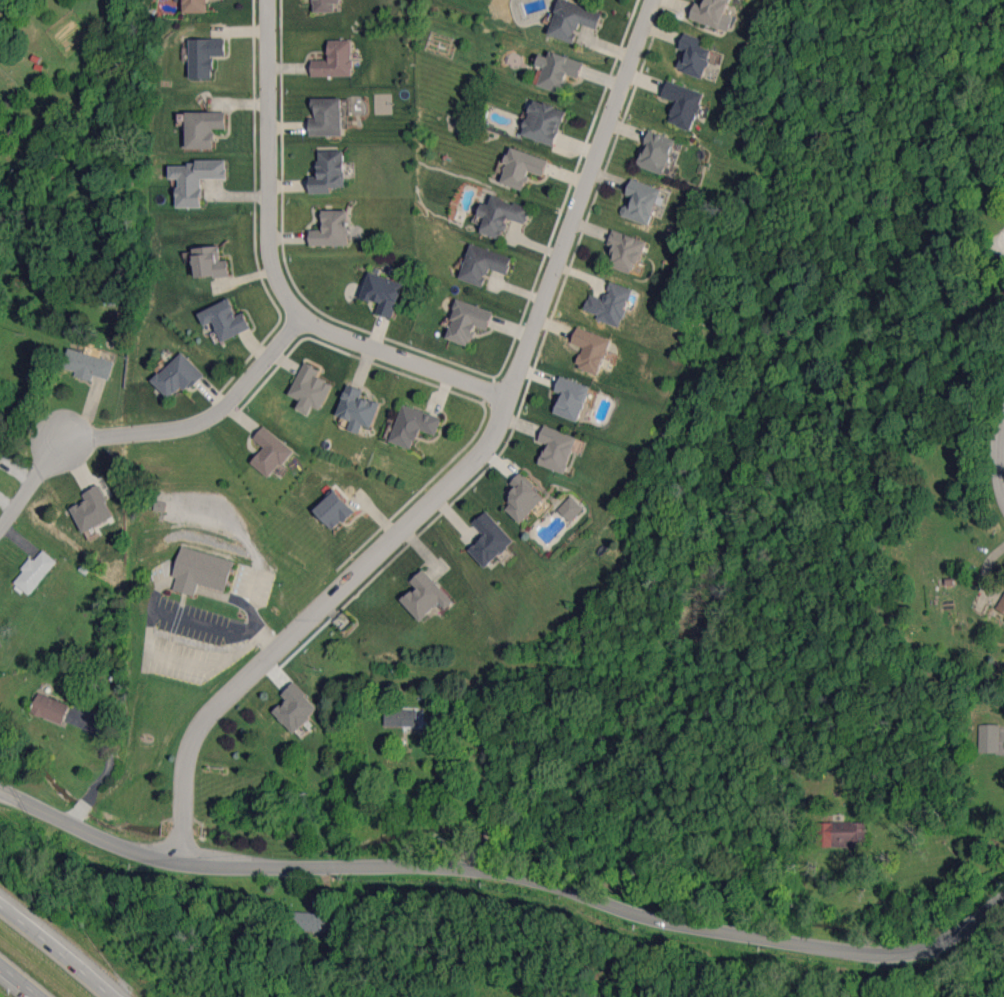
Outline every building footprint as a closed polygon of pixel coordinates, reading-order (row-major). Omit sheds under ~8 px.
[(184,12),(208,12),(208,0),(183,0),(184,12)] [(335,3),(340,3),(340,0),(314,0),(314,12),(335,12),(335,3)] [(580,24),(597,29),(603,12),(564,0),(559,0),(548,35),(574,43),(580,24)] [(729,31),(734,17),(726,14),(730,0),(701,0),(700,3),(695,2),(690,19),(729,31)] [(705,39),(684,33),(680,49),(684,50),(678,71),(705,78),(710,57),(717,59),(719,52),(702,47),(705,39)] [(189,39),(190,80),(213,79),(212,56),(225,55),(225,38),(189,39)] [(329,40),(329,60),(312,60),(312,76),(352,76),(352,40),(329,40)] [(584,63),(550,51),(548,57),(540,54),(536,65),(544,68),(538,85),(562,94),(569,75),(579,78),(584,63)] [(705,93),(667,80),(662,97),(676,101),(669,122),(692,130),(697,115),(705,118),(709,107),(701,105),(705,93)] [(341,98),(313,98),(313,117),(310,117),(310,136),(342,136),(341,98)] [(555,146),(566,109),(533,100),(522,136),(555,146)] [(226,112),(186,111),(186,148),(213,149),(213,128),(226,128),(226,112)] [(663,175),(677,141),(650,130),(644,145),(645,146),(638,165),(663,175)] [(549,160),(511,147),(500,182),(524,190),(530,171),(543,176),(549,160)] [(310,194),(331,194),(331,187),(344,187),(344,148),(319,149),(319,177),(310,177),(310,194)] [(178,207),(201,207),(201,179),(226,179),(226,162),(170,162),(170,179),(178,179),(178,207)] [(651,226),(661,197),(660,196),(662,189),(632,179),(627,195),(629,195),(622,216),(651,226)] [(481,232),(503,239),(509,218),(526,224),(531,207),(492,195),(489,204),(482,202),(478,215),(485,218),(481,232)] [(349,245),(348,210),(323,210),(323,230),(311,230),(311,245),(349,245)] [(648,242),(613,229),(607,244),(616,247),(609,265),(632,274),(636,263),(639,265),(648,242)] [(512,257),(471,244),(459,279),(483,287),(489,268),(507,274),(512,257)] [(229,276),(228,260),(221,260),(220,246),(194,247),(196,278),(229,276)] [(404,283),(369,272),(361,298),(379,303),(376,313),(393,318),(404,283)] [(622,327),(633,288),(610,282),(605,299),(589,294),(585,310),(599,314),(597,319),(622,327)] [(198,313),(204,326),(213,322),(222,341),(251,328),(244,312),(237,315),(229,299),(198,313)] [(494,312),(458,300),(445,338),(469,346),(476,325),(488,330),(494,312)] [(572,343),(583,346),(577,367),(600,374),(611,338),(577,328),(572,343)] [(91,381),(93,375),(108,380),(114,362),(69,348),(63,367),(76,371),(75,376),(91,381)] [(170,398),(182,386),(187,391),(204,375),(182,352),(152,380),(170,398)] [(321,410),(333,384),(317,376),(320,369),(304,362),(289,395),(301,400),(297,409),(310,415),(314,406),(321,410)] [(590,385),(560,377),(556,392),(561,393),(555,414),(581,421),(590,385)] [(364,389),(348,384),(338,415),(352,420),(349,430),(361,433),(363,425),(373,428),(380,403),(361,397),(364,389)] [(414,449),(420,430),(437,435),(442,418),(402,405),(391,442),(414,449)] [(578,437),(544,425),(539,441),(547,444),(540,464),(566,473),(578,437)] [(294,450),(264,426),(253,438),(264,447),(252,463),(271,478),(294,450)] [(510,483),(515,488),(506,498),(511,503),(506,509),(521,523),(545,496),(520,473),(510,483)] [(83,532),(114,517),(99,485),(83,493),(86,501),(72,508),(83,532)] [(313,509),(334,530),(355,510),(335,488),(313,509)] [(571,522),(584,508),(571,495),(558,509),(571,522)] [(469,550),(486,568),(514,541),(486,511),(473,522),(485,535),(469,550)] [(234,560),(181,546),(173,577),(177,578),(174,590),(195,596),(198,584),(225,591),(234,560)] [(14,584),(29,597),(57,561),(43,550),(34,560),(30,557),(22,568),(25,571),(14,584)] [(401,600),(420,621),(440,603),(446,609),(454,602),(424,569),(411,581),(416,587),(401,600)] [(996,609),(1003,613),(1003,593),(996,609)] [(282,695),(286,699),(273,713),(294,733),(319,708),(293,683),(282,695)] [(70,703),(38,694),(32,714),(64,723),(70,703)] [(417,710),(385,709),(384,726),(417,727),(417,710)] [(999,724),(979,724),(978,752),(999,752),(999,724)] [(864,847),(865,822),(819,821),(818,846),(864,847)] [(332,932),(333,913),(291,912),(291,931),(332,932)]
